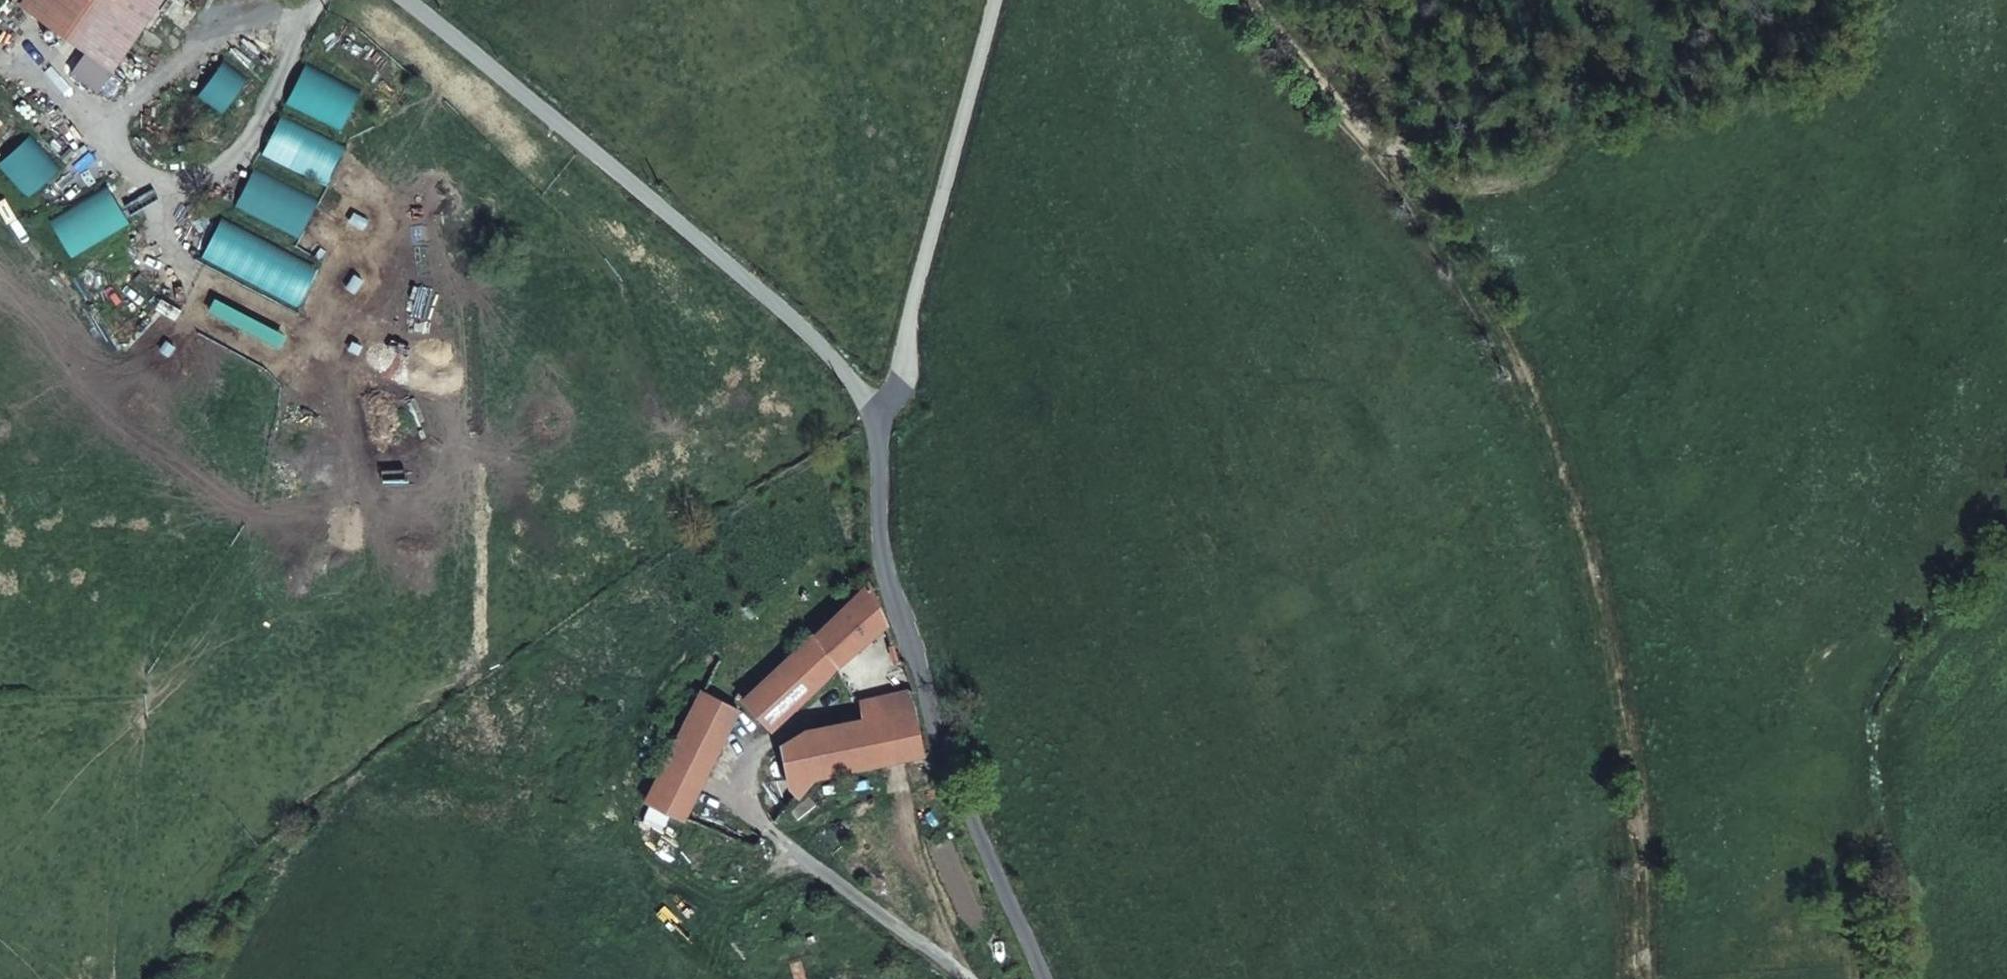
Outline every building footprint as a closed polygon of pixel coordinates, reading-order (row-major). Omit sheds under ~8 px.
[(21,4),(73,39),(96,25),(115,16),(152,0),(23,0),(21,4)] [(112,28),(82,44),(114,65),(149,10),(112,28)] [(783,723),(899,617),(884,577),(812,641),(807,636),(759,681),(750,687),(783,723)] [(713,754),(751,672),(732,651),(723,669),(688,742),(713,754)] [(792,779),(809,795),(826,775),(951,744),(925,683),(876,695),(879,708),(806,724),(790,748),(792,779)]
